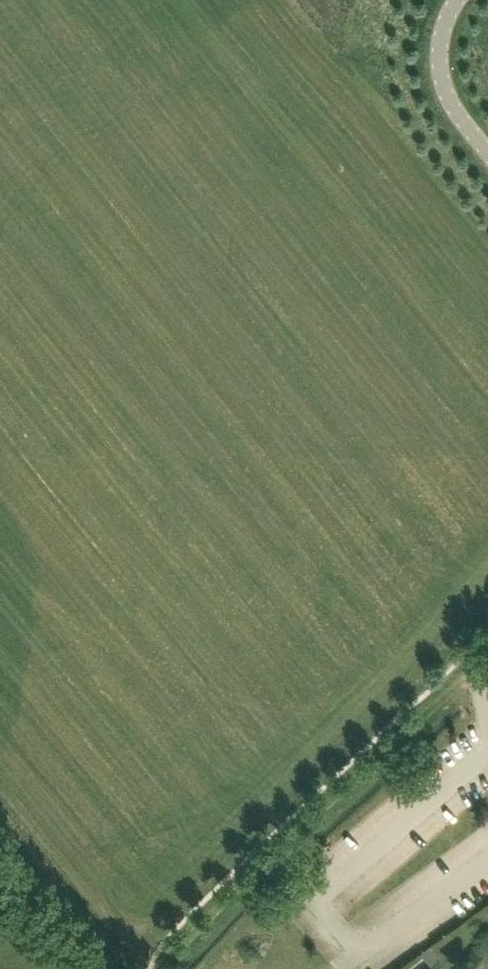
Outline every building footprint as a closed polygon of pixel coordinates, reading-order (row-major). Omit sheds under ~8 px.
[(352,966),(359,955),(346,947),(339,958),(352,966)]
